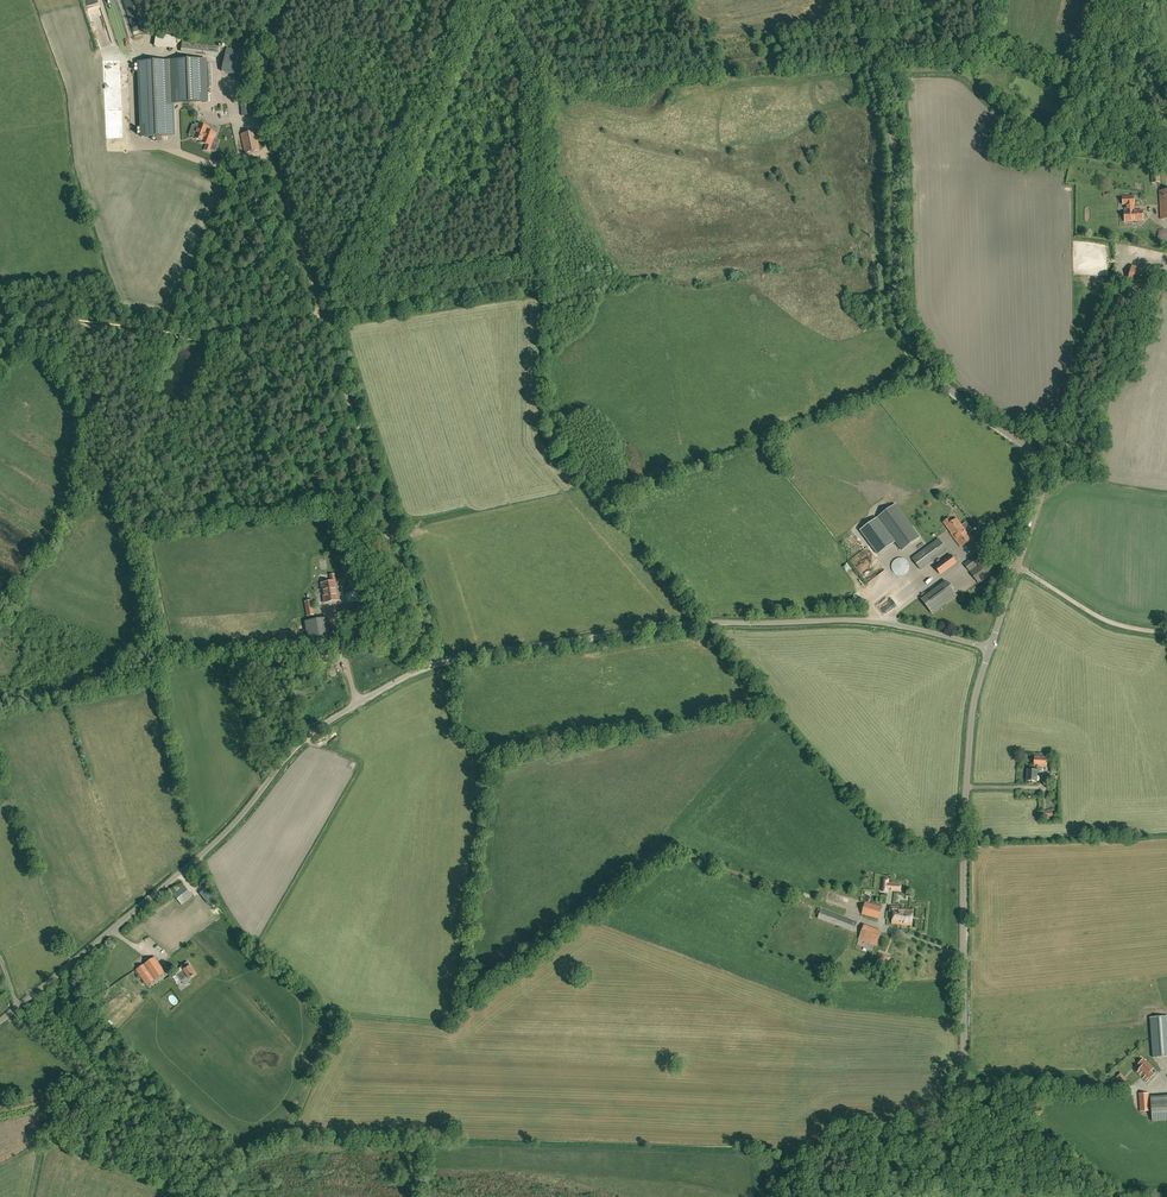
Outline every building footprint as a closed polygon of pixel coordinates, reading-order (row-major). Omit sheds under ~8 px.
[(155,34),(153,47),(174,49),(175,36),(155,34)] [(218,56),(219,47),(182,42),(181,49),(207,52),(206,54),(218,56)] [(251,54),(227,48),(221,71),(246,77),(251,54)] [(161,61),(139,62),(141,137),(156,136),(156,141),(162,141),(161,136),(171,136),(170,104),(174,104),(207,102),(205,60),(186,61),(161,61)] [(241,105),(242,116),(251,115),(250,104),(241,105)] [(209,128),(199,124),(193,138),(201,141),(201,142),(211,146),(216,134),(208,131),(209,128)] [(241,135),(244,153),(259,150),(256,132),(241,135)] [(1125,222),(1134,221),(1143,221),(1142,211),(1134,211),(1133,204),(1134,204),(1133,197),(1123,197),(1123,204),(1126,204),(1126,211),(1124,211),(1125,222)] [(1127,279),(1146,287),(1152,272),(1132,265),(1127,279)] [(902,550),(919,537),(895,504),(877,517),(902,550)] [(956,519),(951,522),(949,519),(944,522),(951,532),(951,533),(961,547),(972,539),(968,533),(970,532),(966,527),(964,529),(963,527),(962,525),(961,526),(956,519)] [(920,569),(947,550),(938,539),(912,558),(920,569)] [(978,583),(995,571),(980,552),(964,564),(978,583)] [(945,570),(956,562),(951,554),(940,562),(945,570)] [(909,568),(909,567),(909,565),(909,564),(908,563),(908,562),(907,561),(907,560),(906,560),(905,559),(904,558),(903,558),(902,558),(901,558),(899,558),(898,558),(897,558),(896,559),(895,559),(894,560),(894,561),(893,562),(892,563),(892,564),(892,565),(892,566),(892,567),(892,568),(892,569),(892,570),(893,571),(893,572),(894,573),(895,573),(896,574),(897,575),(898,575),(899,575),(900,575),(901,575),(902,575),(903,575),(904,574),(905,574),(906,573),(907,572),(908,571),(908,570),(909,569),(909,568)] [(335,581),(321,583),(324,602),(338,600),(335,581)] [(946,581),(921,599),(933,614),(957,596),(946,581)] [(896,606),(893,599),(881,605),(884,612),(896,606)] [(332,646),(327,618),(305,621),(309,649),(332,646)] [(1045,767),(1046,756),(1034,755),(1033,766),(1034,766),(1034,769),(1027,769),(1027,781),(1036,781),(1037,770),(1039,770),(1039,766),(1045,767)] [(1052,820),(1052,810),(1043,811),(1043,818),(1046,818),(1046,821),(1052,820)] [(883,879),(882,891),(888,892),(888,890),(900,891),(901,884),(889,883),(889,880),(883,879)] [(183,885),(172,894),(181,905),(192,896),(183,885)] [(207,904),(212,900),(203,889),(198,893),(207,904)] [(882,907),(865,902),(862,914),(879,919),(882,907)] [(913,911),(898,909),(899,907),(892,906),(891,912),(894,912),(892,923),(911,925),(913,911)] [(857,923),(821,909),(817,918),(854,932),(857,923)] [(864,924),(858,939),(876,946),(882,931),(864,924)] [(135,970),(146,985),(165,972),(154,957),(135,970)] [(196,974),(190,965),(189,965),(187,962),(182,966),(184,969),(183,969),(189,978),(196,974)] [(1166,1056),(1166,1017),(1150,1018),(1153,1057),(1166,1056)] [(1146,1082),(1148,1080),(1150,1078),(1153,1075),(1149,1072),(1152,1069),(1142,1060),(1137,1065),(1140,1067),(1135,1073),(1146,1082)] [(1121,1072),(1116,1077),(1122,1084),(1127,1079),(1121,1072)] [(1139,1093),(1140,1111),(1150,1111),(1148,1093),(1139,1093)] [(1150,1097),(1152,1121),(1166,1120),(1166,1096),(1150,1097)] [(1034,1116),(1043,1113),(1040,1107),(1031,1110),(1034,1116)]
